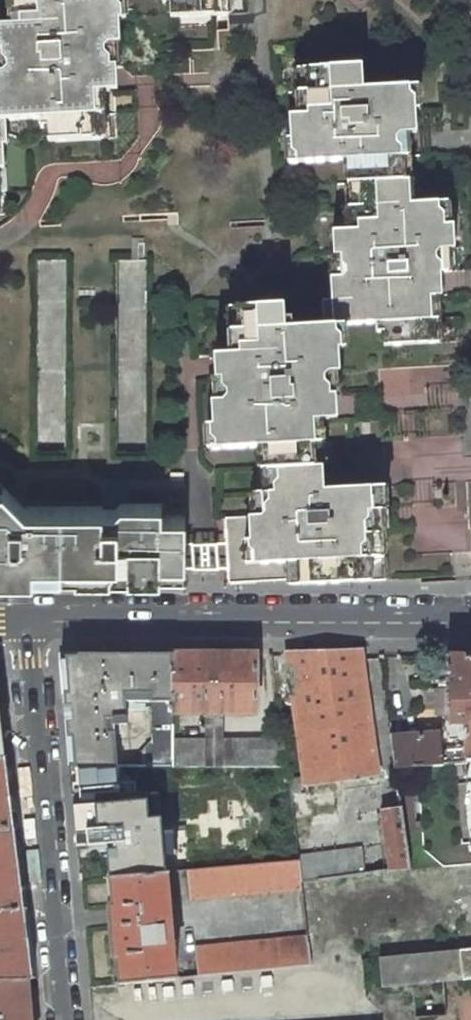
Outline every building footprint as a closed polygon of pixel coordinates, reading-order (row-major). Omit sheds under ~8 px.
[(4,167),(3,144),(7,144),(6,120),(40,118),(41,127),(47,127),(48,141),(91,138),(90,127),(95,123),(94,115),(102,115),(101,90),(92,91),(90,69),(110,67),(108,44),(121,43),(120,20),(123,20),(122,0),(19,0),(19,11),(24,15),(24,22),(21,25),(17,25),(19,48),(4,49),(4,58),(9,62),(9,69),(6,72),(0,73),(0,167),(4,167)] [(162,3),(169,3),(170,17),(216,14),(215,3),(218,0),(162,0),(162,3)] [(264,516),(249,517),(225,518),(228,565),(229,583),(300,579),(301,585),(356,582),(386,580),(383,533),(368,534),(367,511),(387,510),(385,486),(324,490),(322,466),(310,467),(309,457),(314,452),(314,444),(321,443),(320,420),(310,420),(309,398),(329,397),(328,374),(340,373),(337,325),(375,323),(376,332),(383,332),(384,346),(426,343),(425,332),(430,327),(429,320),(437,319),(436,295),(426,296),(425,273),(456,271),(453,224),(449,224),(447,202),(410,204),(409,180),(397,180),(396,170),(400,165),(400,157),(391,157),(390,135),(416,134),(415,110),(419,110),(418,86),(364,89),(362,66),(310,69),(311,80),(306,84),(307,100),(312,105),(312,111),(309,115),(290,116),(291,140),(287,140),(289,164),(346,160),(347,185),(360,184),(360,195),(356,199),(357,215),(362,219),(362,226),(359,229),(333,231),(334,255),(343,254),(344,262),(349,267),(349,273),(346,277),(331,277),(332,301),(325,301),(326,326),(293,328),(292,318),(285,319),(284,305),(242,308),(242,319),(238,324),(239,340),(235,344),(236,355),(244,355),(246,377),(224,379),(225,387),(230,392),(230,398),(227,402),(212,403),(214,426),(210,426),(211,450),(260,447),(261,471),(273,470),(274,480),(270,485),(271,500),(267,505),(267,512),(264,516)] [(54,182),(110,176),(108,161),(37,169),(41,200),(56,199),(54,182)] [(116,259),(116,310),(144,311),(144,260),(116,259)] [(186,573),(186,565),(186,515),(162,515),(162,508),(26,508),(3,485),(0,488),(0,573),(186,573)] [(333,782),(378,776),(361,648),(298,650),(287,651),(304,776),(289,779),(292,802),(294,818),(309,817),(310,824),(338,820),(333,782)] [(171,740),(171,712),(171,654),(79,653),(79,656),(66,655),(66,661),(69,692),(64,693),(67,730),(70,768),(100,768),(118,768),(115,725),(127,725),(125,702),(151,702),(151,741),(143,753),(143,768),(170,768),(171,740)] [(223,713),(258,713),(257,654),(171,654),(171,712),(206,712),(223,713)] [(445,655),(445,690),(445,716),(445,723),(470,724),(470,735),(465,742),(465,748),(442,749),(442,765),(470,762),(470,655),(445,655)] [(434,715),(445,716),(445,690),(434,689),(434,715)] [(205,740),(223,740),(223,713),(206,712),(205,740)] [(390,737),(394,768),(442,765),(442,749),(441,733),(415,735),(390,737)] [(197,767),(288,767),(284,739),(223,740),(205,740),(171,740),(170,768),(197,767)] [(0,760),(0,830),(9,829),(2,776),(0,760)] [(116,791),(115,777),(198,777),(197,767),(170,768),(143,768),(118,768),(100,768),(102,792),(116,791)] [(198,777),(201,810),(292,802),(289,779),(288,767),(197,767),(198,777)] [(72,795),(102,792),(100,768),(70,768),(72,795)] [(102,792),(72,795),(72,806),(116,802),(116,791),(102,792)] [(73,821),(117,817),(116,802),(72,806),(73,821)] [(117,817),(73,821),(76,851),(78,881),(107,879),(166,873),(189,871),(299,861),(298,855),(294,818),(292,802),(201,810),(117,817)] [(408,870),(399,810),(380,812),(389,872),(408,870)] [(9,829),(0,830),(0,910),(18,908),(13,866),(9,829)] [(361,847),(298,855),(299,861),(302,883),(364,875),(361,847)] [(191,899),(302,889),(302,883),(299,861),(189,871),(191,899)] [(176,979),(166,873),(107,879),(110,905),(108,905),(110,931),(112,959),(115,959),(118,984),(176,979)] [(18,908),(0,910),(0,982),(28,981),(22,939),(18,908)] [(311,965),(308,937),(195,948),(198,977),(311,965)] [(380,957),(382,986),(470,979),(470,948),(380,957)] [(28,981),(0,982),(0,1019),(31,1019),(28,981)]
